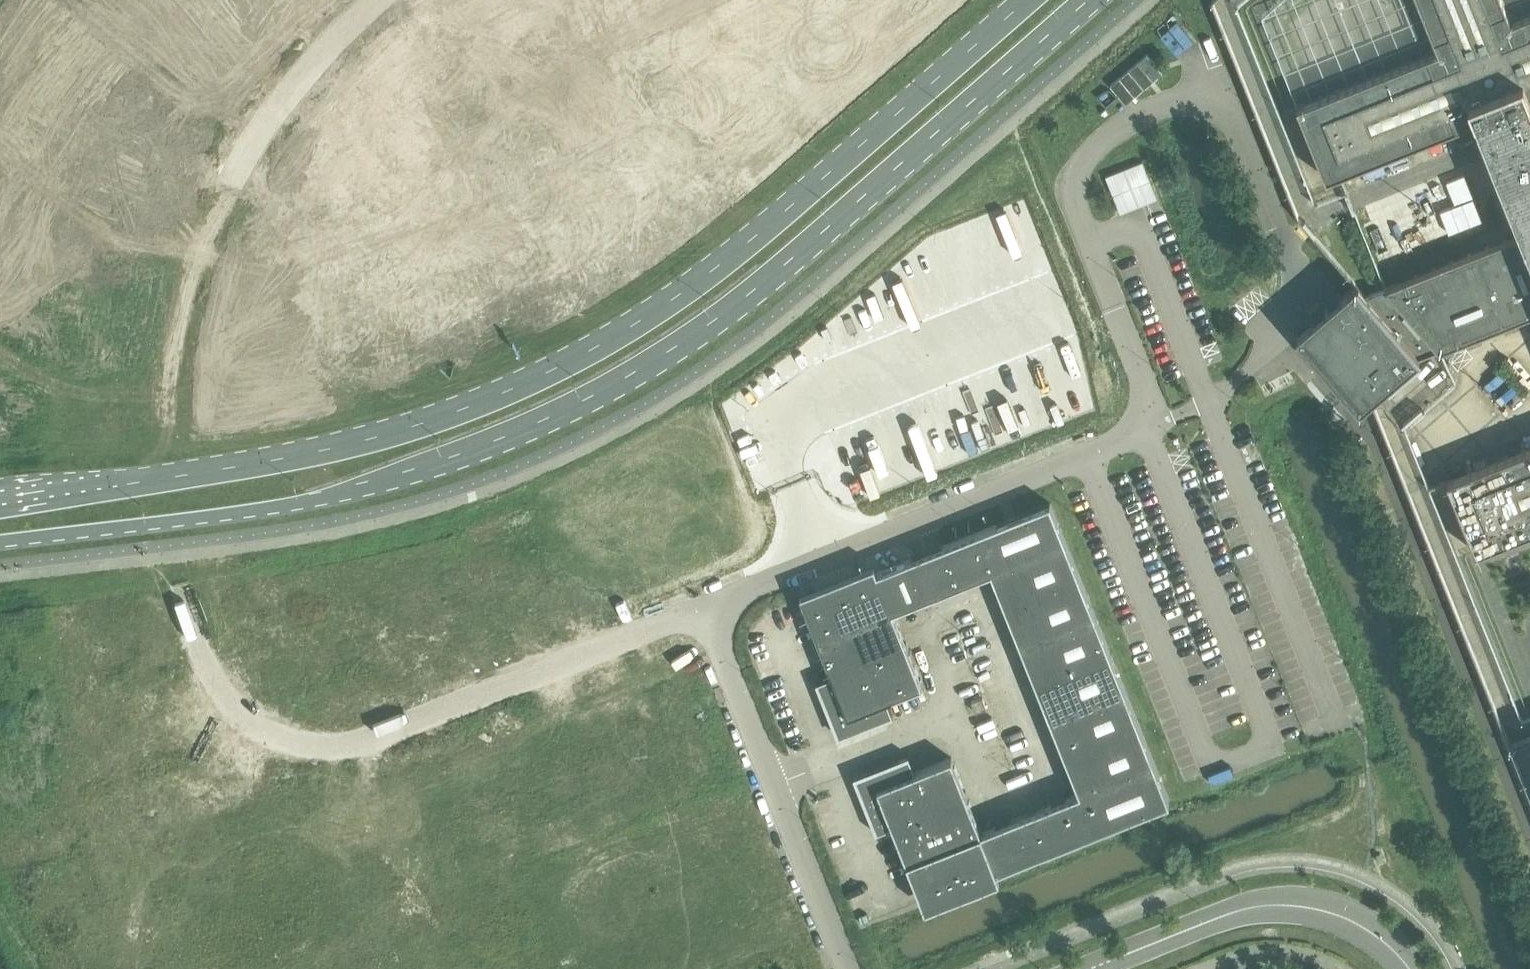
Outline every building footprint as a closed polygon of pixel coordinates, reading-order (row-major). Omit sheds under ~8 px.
[(1439,47),(1298,104),(1327,177),(1477,117),(1523,231),(1367,293),(1357,282),(1297,333),(1360,407),(1420,356),(1441,347),(1529,312),(1529,11),(1512,18),(1505,0),(1420,0),(1439,47)] [(1148,53),(1111,84),(1126,102),(1163,72),(1148,53)] [(1448,478),(1477,551),(1529,530),(1529,445),(1448,478)] [(982,830),(952,756),(916,770),(909,754),(908,756),(857,777),(878,829),(877,832),(893,825),(926,905),(1000,875),(997,869),(1170,800),(1051,501),(943,544),(943,542),(941,543),(942,545),(926,551),(912,556),(912,555),(910,555),(911,557),(878,570),(875,564),(801,593),(833,674),(817,681),(819,682),(840,734),(891,714),(894,715),(887,698),(923,684),(894,609),(942,590),(992,570),(1080,791),(982,830)] [(983,695),(972,700),(976,711),(987,707),(983,695)]
